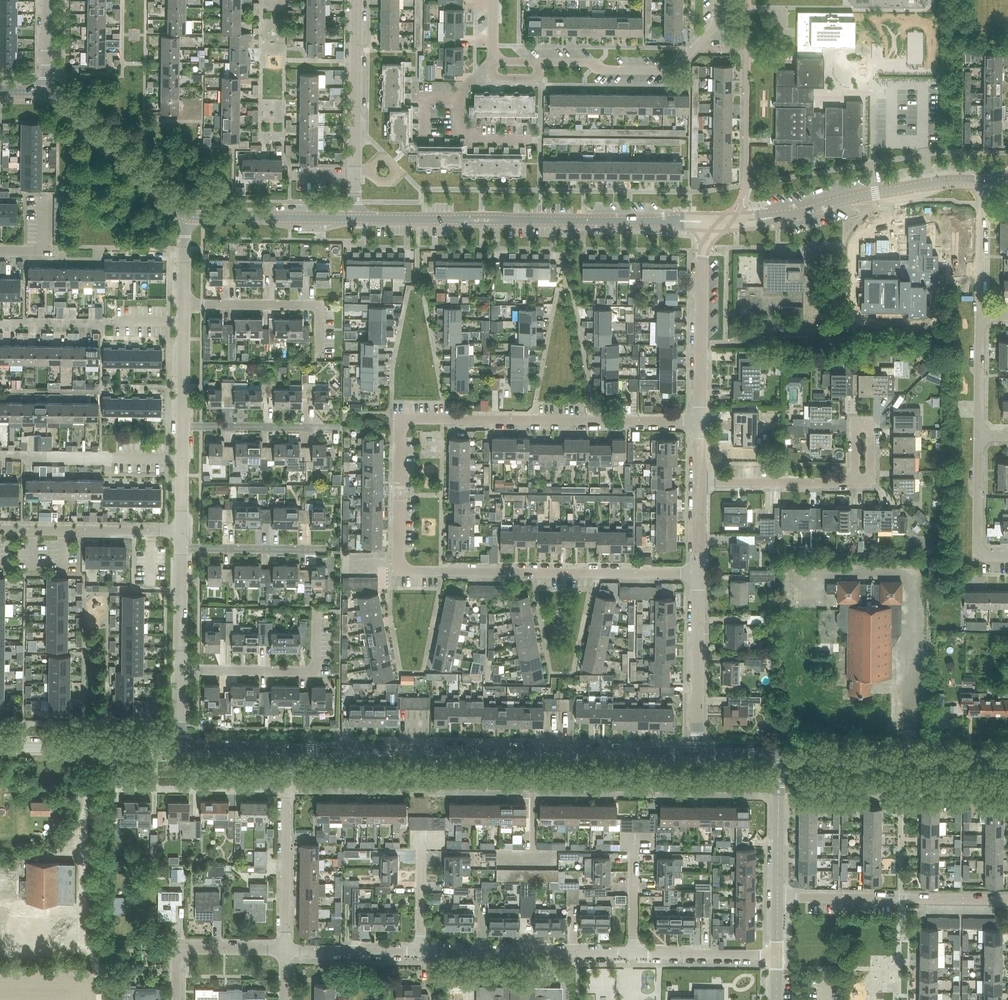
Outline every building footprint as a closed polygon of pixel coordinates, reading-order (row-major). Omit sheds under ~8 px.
[(16,0),(0,0),(0,13),(16,13),(16,0)] [(399,0),(381,0),(381,9),(399,9),(399,0)] [(106,14),(106,1),(88,1),(88,13),(106,14)] [(682,14),(683,2),(664,2),(664,14),(682,14)] [(325,16),(325,4),(307,3),(307,16),(325,16)] [(463,9),(463,3),(444,3),(443,9),(446,9),(445,22),(463,22),(463,9)] [(186,20),(186,7),(168,7),(168,20),(186,20)] [(241,21),(241,8),(223,8),(223,20),(241,21)] [(399,22),(399,9),(381,9),(381,21),(399,22)] [(852,20),(853,13),(853,12),(798,12),(797,52),(815,53),(815,45),(822,45),(854,45),(854,20),(852,20)] [(16,13),(0,13),(0,25),(16,26),(16,13)] [(106,26),(106,14),(88,13),(88,26),(106,26)] [(682,27),(682,14),(664,14),(664,27),(682,27)] [(325,29),(325,16),(307,16),(307,28),(325,29)] [(541,34),(541,17),(528,16),(528,34),(541,34)] [(554,35),(554,17),(541,17),(541,34),(554,35)] [(566,35),(566,17),(554,17),(554,35),(566,35)] [(579,35),(579,17),(566,17),(566,35),(579,35)] [(591,35),(592,17),(579,17),(579,35),(591,35)] [(604,35),(604,17),(592,17),(591,35),(604,35)] [(617,35),(617,17),(604,17),(604,35),(617,35)] [(629,35),(629,17),(617,17),(617,35),(629,35)] [(642,35),(642,17),(629,17),(629,35),(642,35)] [(186,33),(186,20),(168,20),(168,33),(186,33)] [(241,33),(241,21),(223,20),(223,33),(230,34),(230,33),(241,33)] [(399,34),(399,22),(381,21),(381,34),(399,34)] [(463,36),(463,22),(445,22),(445,35),(443,35),(443,41),(455,41),(455,35),(463,36)] [(0,25),(0,38),(16,38),(16,26),(0,25)] [(106,39),(106,26),(88,26),(88,39),(106,39)] [(682,40),(682,27),(664,27),(664,40),(682,40)] [(325,41),(325,29),(307,28),(307,41),(325,41)] [(230,48),(248,48),(248,40),(250,41),(250,33),(241,33),(230,33),(230,34),(230,48)] [(398,47),(399,34),(381,34),(381,47),(398,47)] [(179,49),(179,36),(162,36),(161,49),(179,49)] [(16,38),(0,38),(0,50),(16,51),(16,38)] [(114,39),(106,39),(88,39),(88,51),(105,52),(106,46),(120,46),(120,39),(114,39)] [(324,54),(325,41),(307,41),(307,54),(324,54)] [(455,47),(455,41),(443,41),(443,47),(439,47),(439,60),(445,60),(463,60),(463,47),(455,47)] [(773,138),(773,143),(775,143),(775,160),(791,160),(791,159),(797,159),(797,160),(813,160),(813,153),(825,153),(825,155),(842,155),(842,156),(846,156),(846,157),(862,157),(862,142),(861,142),(861,137),(862,137),(862,121),(861,121),(861,116),(862,116),(863,101),(846,101),(846,107),(842,107),(825,107),(825,112),(821,112),(821,111),(813,111),(813,101),(814,101),(814,85),(823,85),(823,56),(822,56),(822,45),(815,45),(815,53),(797,52),(797,56),(796,56),(796,69),(776,69),(776,101),(773,101),(773,106),(776,106),(775,138),(773,138)] [(70,65),(76,65),(76,53),(79,53),(79,46),(70,46),(70,65)] [(248,55),(248,48),(230,48),(230,62),(250,62),(250,55),(248,55)] [(179,61),(179,49),(161,49),(161,61),(179,61)] [(16,51),(0,50),(0,64),(16,64),(16,51)] [(105,65),(105,52),(88,51),(87,64),(105,65)] [(1002,54),(984,54),(979,54),(979,59),(984,59),(984,67),(1002,67),(1002,54)] [(463,73),(463,60),(445,60),(445,73),(443,73),(443,79),(455,79),(455,73),(463,73)] [(179,74),(179,61),(161,61),(161,74),(179,74)] [(405,76),(405,66),(411,66),(411,61),(401,61),(401,64),(382,64),(382,79),(401,79),(411,79),(411,76),(405,76)] [(250,69),(250,62),(230,62),(230,77),(240,77),(247,77),(247,69),(250,69)] [(714,78),(732,78),(732,65),(714,65),(714,78)] [(1002,80),(1002,67),(984,67),(983,80),(1002,80)] [(296,70),(285,70),(285,85),(296,85),(296,70)] [(179,87),(179,74),(161,74),(161,87),(179,87)] [(300,87),(318,87),(318,74),(300,74),(300,87)] [(240,77),(230,77),(222,77),(222,90),(240,90),(240,77)] [(732,91),(732,78),(714,78),(714,91),(732,91)] [(411,79),(401,79),(382,79),(382,88),(383,88),(383,94),(381,94),(401,94),(411,94),(411,93),(405,93),(405,81),(411,81),(411,79)] [(1001,92),(1002,80),(983,80),(983,92),(1001,92)] [(179,99),(179,87),(161,87),(161,99),(179,99)] [(318,100),(318,87),(300,87),(300,100),(318,100)] [(343,100),(343,88),(330,88),(330,100),(335,100),(343,100)] [(222,102),(240,103),(240,90),(222,90),(222,102)] [(732,103),(732,91),(714,91),(714,103),(732,103)] [(1001,92),(983,92),(976,92),(976,98),(983,98),(983,105),(1001,105),(1001,92)] [(489,112),(490,93),(474,93),(474,106),(469,106),(469,116),(476,116),(476,112),(487,112),(486,122),(491,122),(491,112),(489,112)] [(504,112),(505,93),(490,93),(489,112),(491,112),(502,112),(501,122),(506,122),(506,112),(504,112)] [(519,112),(520,94),(505,93),(504,112),(506,112),(517,112),(516,122),(521,122),(521,112),(519,112)] [(411,94),(401,94),(381,94),(383,94),(383,100),(382,100),(382,109),(390,110),(390,109),(419,110),(419,106),(413,106),(413,104),(405,104),(405,97),(411,97),(411,94)] [(531,123),(536,123),(536,112),(535,112),(535,94),(520,94),(519,112),(521,112),(532,113),(531,123)] [(562,111),(563,94),(550,94),(550,95),(544,95),(544,111),(549,111),(562,111)] [(575,112),(575,94),(563,94),(562,111),(575,112)] [(588,112),(588,94),(575,94),(575,112),(588,112)] [(600,112),(601,94),(588,94),(588,112),(600,112)] [(613,112),(613,94),(601,94),(600,112),(613,112)] [(625,112),(626,94),(613,94),(613,112),(625,112)] [(638,112),(638,95),(626,94),(625,112),(638,112)] [(651,112),(651,95),(638,95),(638,112),(638,118),(643,118),(643,112),(651,112)] [(663,113),(663,95),(651,95),(651,112),(663,113)] [(676,113),(676,95),(663,95),(663,113),(676,113)] [(689,113),(689,95),(676,95),(676,113),(689,113)] [(179,113),(179,99),(161,99),(161,112),(179,113)] [(318,113),(318,100),(300,100),(300,112),(318,113)] [(240,115),(240,103),(222,102),(222,115),(240,115)] [(732,116),(732,103),(714,103),(714,116),(732,116)] [(1003,105),(1001,105),(983,105),(983,117),(1001,118),(1003,118),(1003,105)] [(419,111),(419,110),(390,109),(390,110),(390,125),(409,125),(419,125),(419,123),(413,123),(413,111),(419,111)] [(318,125),(318,113),(300,112),(300,125),(318,125)] [(240,128),(240,115),(222,115),(222,127),(240,128)] [(731,129),(732,116),(714,116),(714,128),(731,129)] [(1001,130),(1001,118),(983,117),(983,130),(1001,130)] [(22,124),(22,136),(42,137),(42,124),(42,123),(22,123),(22,124)] [(318,138),(318,125),(300,125),(299,138),(318,138)] [(419,125),(409,125),(390,125),(390,140),(399,140),(399,147),(402,151),(404,152),(409,157),(416,157),(416,167),(432,167),(432,138),(429,138),(429,144),(417,144),(415,142),(413,139),(413,127),(419,127),(419,125)] [(240,141),(240,128),(222,127),(222,141),(240,141)] [(709,128),(709,134),(714,134),(714,141),(731,141),(731,129),(714,128),(709,128)] [(1001,143),(1001,130),(983,130),(983,143),(995,143),(1001,143)] [(22,136),(22,149),(42,149),(42,137),(22,136)] [(544,137),(544,143),(552,143),(552,149),(554,149),(556,149),(556,137),(554,137),(544,137)] [(317,150),(318,138),(299,138),(299,150),(317,150)] [(445,144),(433,144),(434,138),(432,138),(432,167),(440,167),(441,166),(446,166),(446,168),(447,168),(447,138),(445,138),(445,144)] [(460,144),(449,144),(449,138),(447,138),(447,168),(447,166),(453,166),(453,167),(461,167),(462,167),(463,138),(460,138),(460,144)] [(467,144),(465,144),(465,138),(463,138),(462,167),(461,167),(461,175),(477,175),(477,146),(474,146),(474,153),(467,153),(467,144)] [(731,154),(731,141),(714,141),(713,154),(731,154)] [(489,153),(478,153),(479,146),(477,146),(477,175),(492,175),(492,147),(489,147),(489,153)] [(504,153),(494,153),(494,147),(492,147),(492,175),(501,176),(501,175),(506,175),(506,176),(507,147),(504,147),(504,153)] [(520,154),(508,153),(508,147),(507,147),(506,176),(507,176),(507,175),(513,175),(513,176),(522,176),(522,157),(525,157),(525,147),(520,147),(520,154)] [(22,149),(22,162),(42,162),(42,149),(22,149)] [(317,163),(317,150),(299,150),(299,163),(317,163)] [(556,178),(556,160),(556,154),(551,154),(551,160),(543,160),(542,178),(556,178)] [(731,154),(713,154),(708,154),(708,159),(713,159),(713,166),(731,166),(731,154)] [(256,177),(256,159),(243,159),(242,177),(256,177)] [(268,177),(268,159),(256,159),(256,177),(268,177)] [(281,177),(282,159),(268,159),(268,177),(281,177)] [(568,178),(568,160),(556,160),(556,178),(568,178)] [(581,178),(581,160),(568,160),(568,178),(581,178)] [(593,178),(594,160),(581,160),(581,178),(593,178)] [(606,178),(606,161),(594,160),(593,178),(606,178)] [(618,178),(619,161),(606,161),(606,178),(618,178)] [(631,178),(632,161),(619,161),(618,178),(631,178)] [(644,179),(644,161),(632,161),(631,178),(644,179)] [(657,179),(657,161),(644,161),(644,179),(657,179)] [(669,179),(669,161),(657,161),(657,179),(669,179)] [(687,177),(688,169),(682,169),(682,161),(669,161),(669,179),(682,179),(682,177),(687,177)] [(22,162),(22,174),(41,174),(42,162),(22,162)] [(731,179),(731,166),(713,166),(713,179),(731,179)] [(22,187),(22,188),(28,188),(41,188),(41,174),(22,174),(22,187)] [(4,203),(3,223),(17,223),(17,203),(4,203)] [(1007,221),(1000,221),(1000,234),(1007,234),(1007,221)] [(937,270),(938,254),(932,254),(932,242),(926,242),(926,222),(908,225),(908,240),(908,261),(900,261),(900,259),(872,259),(872,276),(864,276),(863,300),(861,300),(861,311),(906,311),(906,316),(926,316),(926,285),(943,285),(943,276),(933,276),(933,270),(937,270)] [(1000,234),(1000,247),(1007,247),(1007,234),(1000,234)] [(229,260),(229,274),(236,274),(236,284),(249,284),(250,267),(250,260),(236,260),(235,260),(235,251),(229,250),(229,260)] [(358,257),(359,257),(359,251),(353,251),(353,259),(347,259),(346,275),(358,275),(358,257)] [(370,257),(370,251),(364,251),(364,259),(359,259),(359,257),(358,257),(358,275),(370,275),(370,257)] [(381,257),(382,257),(382,251),(376,251),(376,259),(370,259),(370,257),(370,275),(381,276),(381,257)] [(393,257),(393,251),(387,251),(387,259),(382,259),(382,257),(381,257),(381,276),(393,276),(393,257)] [(405,261),(405,252),(399,252),(399,259),(393,259),(393,257),(393,276),(404,276),(404,279),(411,279),(411,261),(405,261)] [(447,276),(448,260),(448,252),(442,252),(442,260),(436,260),(435,276),(447,276)] [(459,258),(459,252),(453,252),(453,260),(448,260),(447,276),(459,276),(459,258)] [(470,258),(471,258),(471,253),(465,252),(465,260),(459,260),(459,258),(459,276),(470,277),(470,258)] [(269,274),(270,253),(265,253),(263,256),(263,260),(263,267),(250,267),(249,284),(263,284),(263,274),(269,274)] [(270,253),(269,274),(276,275),(276,284),(289,284),(290,261),(290,260),(284,260),(284,267),(276,267),(276,260),(277,258),(275,256),(270,256),(270,253)] [(470,258),(470,277),(482,277),(482,253),(476,253),(476,260),(471,260),(471,258),(470,258)] [(515,258),(515,253),(509,253),(509,261),(503,260),(503,277),(515,277),(515,258)] [(527,259),(527,253),(521,253),(521,261),(515,261),(515,258),(515,277),(526,277),(527,259)] [(538,259),(538,253),(533,253),(532,261),(527,261),(527,259),(526,277),(538,277),(538,259)] [(557,263),(550,263),(550,253),(544,253),(544,261),(538,261),(538,259),(538,277),(549,278),(549,281),(556,281),(557,263)] [(594,259),(595,259),(595,254),(589,254),(589,261),(583,261),(582,278),(594,278),(594,259)] [(606,260),(606,254),(600,254),(600,262),(595,261),(595,259),(594,259),(594,278),(606,278),(606,260)] [(617,260),(618,260),(618,254),(612,254),(612,262),(606,262),(606,260),(606,278),(617,278),(617,260)] [(618,260),(617,260),(617,278),(629,278),(629,279),(636,279),(636,262),(629,262),(629,254),(623,254),(623,262),(618,262),(618,260)] [(636,262),(636,279),(654,279),(654,260),(654,255),(648,255),(648,262),(642,262),(636,262)] [(665,260),(666,260),(666,255),(660,255),(660,262),(654,262),(654,260),(654,279),(665,279),(665,260)] [(676,282),(676,279),(677,279),(677,255),(671,255),(671,262),(666,262),(666,260),(665,260),(665,279),(665,284),(674,284),(676,282)] [(119,278),(119,261),(111,260),(112,258),(105,258),(105,268),(105,278),(119,278)] [(134,279),(134,261),(126,261),(126,258),(119,258),(119,261),(119,278),(134,279)] [(148,279),(148,261),(140,261),(140,258),(134,258),(134,261),(134,279),(148,279)] [(148,261),(148,279),(163,279),(163,261),(154,261),(154,258),(148,258),(148,261)] [(804,258),(771,258),(763,258),(762,286),(803,287),(803,283),(804,283),(804,274),(803,274),(804,258)] [(229,260),(223,260),(209,259),(209,267),(209,284),(223,284),(223,274),(229,274),(229,260)] [(290,261),(289,284),(303,285),(303,275),(310,275),(310,260),(303,260),(303,261),(290,261)] [(316,267),(316,262),(316,260),(310,260),(310,275),(316,275),(316,285),(330,285),(330,267),(316,267)] [(41,286),(42,268),(28,268),(28,286),(41,286)] [(54,286),(54,268),(42,268),(41,286),(54,286)] [(67,268),(54,268),(54,286),(54,290),(67,290),(67,286),(67,268)] [(79,286),(80,268),(67,268),(67,286),(67,290),(72,290),(72,286),(79,286)] [(92,286),(92,268),(80,268),(79,286),(79,292),(82,292),(84,291),(84,286),(92,286)] [(105,268),(92,268),(92,286),(92,290),(95,290),(97,289),(97,286),(105,286),(105,278),(105,268)] [(11,299),(11,278),(2,278),(2,299),(11,299)] [(11,278),(11,299),(21,300),(21,278),(11,278)] [(231,292),(222,292),(221,303),(231,303),(231,292)] [(490,294),(490,302),(505,301),(505,293),(490,294)] [(678,305),(678,293),(665,293),(665,305),(678,305)] [(344,303),(344,310),(369,311),(369,318),(386,318),(386,313),(394,313),(394,307),(386,307),(386,306),(369,306),(369,303),(344,303)] [(470,304),(460,304),(450,304),(450,307),(437,307),(437,313),(445,313),(444,319),(442,319),(468,319),(461,319),(461,310),(470,310),(470,304)] [(543,314),(544,308),(544,305),(532,305),(531,308),(519,308),(519,320),(538,320),(536,320),(536,314),(543,314)] [(611,309),(610,309),(610,305),(596,305),(596,309),(587,309),(587,315),(594,315),(594,321),(611,321),(611,309)] [(803,319),(803,307),(781,306),(781,318),(803,319)] [(64,312),(64,307),(57,307),(57,317),(63,317),(63,318),(70,318),(70,317),(70,312),(64,312)] [(77,307),(70,307),(64,307),(64,312),(70,312),(70,317),(77,318),(77,307)] [(103,307),(95,307),(89,307),(89,313),(95,313),(95,318),(103,318),(103,307)] [(676,322),(674,322),(674,316),(681,316),(681,310),(657,310),(657,322),(676,322)] [(222,318),(208,318),(208,335),(222,336),(222,343),(228,343),(229,328),(229,324),(222,324),(222,318)] [(235,324),(229,324),(229,328),(228,343),(235,343),(235,336),(249,336),(249,318),(235,318),(235,324)] [(269,343),(269,328),(262,328),(262,318),(249,318),(249,336),(262,336),(262,343),(269,343)] [(289,336),(289,318),(275,318),(275,328),(269,328),(269,343),(275,343),(276,336),(289,336)] [(302,328),(302,325),(302,319),(289,318),(289,336),(289,341),(302,341),(302,343),(309,343),(309,329),(302,328)] [(388,330),(388,329),(386,329),(386,324),(393,324),(393,318),(386,318),(369,318),(369,319),(362,318),(362,321),(369,321),(369,330),(388,330)] [(442,319),(437,319),(437,325),(444,325),(444,330),(442,330),(442,331),(461,331),(461,322),(467,322),(468,319),(442,319)] [(538,332),(538,331),(536,331),(536,326),(543,326),(543,320),(538,320),(519,320),(519,332),(538,332)] [(611,321),(594,321),(587,321),(586,326),(594,327),(594,332),(592,332),(611,333),(611,321)] [(676,333),(674,333),(674,327),(681,328),(681,322),(676,322),(657,322),(657,333),(676,333)] [(369,341),(386,341),(386,336),(393,336),(393,330),(388,329),(388,330),(369,330),(369,341)] [(437,330),(437,336),(444,336),(444,342),(461,342),(468,342),(469,331),(461,331),(442,331),(442,330),(437,330)] [(519,343),(536,343),(536,337),(543,337),(543,331),(538,331),(538,332),(519,332),(519,343)] [(592,332),(586,332),(586,338),(594,338),(594,344),(611,344),(611,333),(592,332)] [(677,345),(677,339),(681,339),(681,333),(676,333),(657,333),(657,345),(660,345),(673,345),(673,344),(677,345)] [(1006,340),(999,340),(999,353),(1007,353),(1007,340),(1006,340)] [(369,341),(361,341),(361,353),(380,353),(378,353),(378,347),(386,347),(386,341),(369,341)] [(474,342),(468,342),(461,342),(444,342),(444,348),(452,348),(452,353),(450,353),(449,354),(468,354),(468,346),(474,346),(474,342)] [(519,343),(511,343),(511,355),(530,355),(530,354),(528,354),(528,349),(536,349),(536,343),(519,343)] [(599,356),(618,356),(618,344),(611,344),(594,344),(594,349),(602,350),(602,355),(599,355),(599,356)] [(684,345),(677,345),(673,344),(673,345),(660,345),(660,356),(679,356),(676,356),(676,351),(684,351),(684,345)] [(10,346),(0,346),(0,363),(10,364),(10,346)] [(23,364),(23,346),(10,346),(10,364),(23,364)] [(35,364),(35,346),(23,346),(23,364),(35,364)] [(48,364),(48,346),(35,346),(35,364),(48,364)] [(60,364),(61,346),(48,346),(48,364),(60,364)] [(73,364),(73,346),(61,346),(60,364),(73,364)] [(86,364),(86,347),(73,346),(73,364),(86,364)] [(99,365),(99,347),(86,347),(86,364),(99,365)] [(119,367),(119,349),(111,349),(111,347),(104,347),(104,367),(119,367)] [(133,367),(133,349),(125,349),(125,347),(119,347),(119,349),(119,367),(133,367)] [(147,367),(147,349),(139,349),(139,347),(133,347),(133,349),(133,367),(147,367)] [(147,349),(147,367),(162,367),(162,350),(154,350),(154,347),(147,347),(147,349)] [(380,364),(378,364),(378,358),(385,359),(385,353),(380,353),(361,353),(361,364),(380,364)] [(449,354),(450,353),(444,353),(444,359),(452,359),(452,365),(449,365),(468,365),(468,354),(449,354)] [(999,353),(999,366),(1007,367),(1007,353),(999,353)] [(530,366),(528,366),(528,360),(535,360),(536,354),(530,354),(530,355),(511,355),(511,366),(530,366)] [(599,356),(599,355),(594,355),(594,361),(601,361),(601,367),(599,367),(618,367),(618,356),(599,356)] [(678,368),(676,368),(676,362),(684,362),(684,356),(679,356),(660,356),(660,368),(678,368)] [(845,367),(846,373),(822,373),(822,384),(831,384),(831,394),(846,394),(846,384),(852,384),(852,373),(853,357),(845,356),(845,367)] [(758,388),(759,388),(760,358),(739,358),(738,374),(740,374),(740,380),(733,380),(733,397),(752,397),(752,398),(758,398),(758,388)] [(380,376),(380,375),(378,375),(378,370),(385,370),(385,364),(380,364),(361,364),(361,376),(380,376)] [(449,365),(444,365),(444,371),(451,371),(451,376),(449,376),(449,377),(468,377),(468,365),(449,365)] [(530,378),(530,377),(527,377),(527,372),(535,372),(535,366),(530,366),(511,366),(511,377),(530,378)] [(599,367),(594,366),(594,372),(601,372),(601,378),(599,378),(599,379),(618,379),(618,367),(599,367)] [(873,374),(873,394),(873,392),(886,392),(886,394),(887,394),(887,385),(893,385),(893,394),(894,394),(894,366),(881,367),(881,374),(873,374)] [(678,379),(676,379),(676,374),(684,374),(684,368),(678,368),(660,368),(659,379),(678,379)] [(852,373),(852,384),(858,384),(858,394),(858,392),(872,392),(872,394),(873,394),(873,374),(859,374),(859,373),(852,373)] [(369,389),(369,387),(377,387),(377,381),(385,381),(385,376),(380,375),(380,376),(361,376),(361,387),(363,387),(363,389),(364,391),(367,391),(369,389)] [(449,377),(449,376),(444,376),(444,382),(451,382),(451,388),(459,388),(459,393),(466,393),(466,389),(468,389),(468,377),(449,377)] [(530,378),(511,377),(511,389),(527,389),(527,383),(535,383),(535,377),(530,377),(530,378)] [(499,390),(499,378),(491,378),(491,390),(499,390)] [(599,379),(599,378),(594,378),(594,384),(601,384),(601,390),(609,390),(609,392),(610,394),(611,395),(613,395),(615,394),(616,392),(616,390),(618,390),(618,379),(599,379)] [(786,378),(786,387),(800,388),(800,379),(786,378)] [(629,391),(638,391),(638,379),(629,379),(629,391)] [(678,379),(659,379),(640,379),(640,391),(648,391),(648,389),(659,389),(659,391),(661,391),(661,397),(670,398),(670,391),(676,391),(676,385),(684,385),(684,379),(678,379)] [(221,396),(228,396),(228,382),(221,382),(221,389),(214,389),(214,382),(209,381),(208,389),(207,406),(221,406),(221,396)] [(228,382),(228,396),(235,396),(235,406),(248,406),(248,389),(235,389),(235,382),(228,382)] [(268,396),(268,382),(262,382),(261,384),(249,384),(249,389),(248,389),(248,406),(261,406),(262,396),(268,396)] [(288,406),(288,389),(275,389),(275,382),(268,382),(268,396),(275,396),(275,406),(288,406)] [(308,397),(308,382),(301,382),(301,389),(288,389),(288,406),(302,406),(302,397),(308,397)] [(308,382),(308,397),(315,397),(315,406),(328,407),(328,389),(315,389),(315,382),(308,382)] [(118,416),(118,398),(110,398),(110,395),(103,395),(103,416),(118,416)] [(132,416),(132,398),(125,398),(125,396),(118,396),(118,398),(118,416),(132,416)] [(146,416),(146,398),(139,398),(139,396),(132,396),(132,398),(132,416),(146,416)] [(146,398),(146,416),(161,416),(161,399),(153,399),(153,396),(147,396),(146,398)] [(10,402),(0,402),(0,420),(9,420),(10,402)] [(22,420),(22,403),(10,402),(9,420),(22,420)] [(35,421),(35,403),(22,403),(22,420),(35,421)] [(47,421),(47,403),(35,403),(35,421),(47,421)] [(60,421),(60,403),(47,403),(47,421),(60,421)] [(72,421),(72,403),(60,403),(60,421),(72,421)] [(85,421),(85,403),(72,403),(72,421),(85,421)] [(98,421),(98,403),(85,403),(85,421),(98,421)] [(793,418),(793,425),(831,425),(831,419),(831,418),(829,418),(829,405),(831,405),(810,404),(810,419),(793,418)] [(893,429),(919,429),(914,429),(915,415),(919,415),(920,408),(893,407),(893,429)] [(756,446),(757,411),(733,410),(733,446),(756,446)] [(831,425),(793,425),(790,425),(790,434),(804,434),(804,432),(812,433),(812,446),(809,446),(809,452),(830,452),(830,446),(828,446),(828,433),(831,433),(831,425)] [(919,436),(919,429),(893,429),(893,450),(919,450),(914,449),(914,436),(919,436)] [(363,449),(383,450),(383,437),(358,437),(358,442),(363,443),(363,449)] [(504,438),(492,438),(492,463),(497,463),(497,457),(504,457),(504,438)] [(516,457),(516,438),(504,438),(504,457),(504,463),(509,463),(509,457),(516,457)] [(528,444),(529,444),(529,438),(516,438),(516,457),(516,463),(521,463),(521,457),(528,458),(528,444)] [(576,458),(576,439),(564,438),(564,444),(564,464),(570,464),(570,458),(576,458)] [(469,451),(475,451),(475,446),(469,446),(469,439),(450,439),(449,451),(469,451)] [(588,444),(589,444),(589,439),(576,439),(576,458),(576,464),(582,464),(582,458),(588,458),(588,444)] [(612,445),(612,464),(618,464),(618,459),(624,459),(625,439),(612,439),(612,445)] [(657,451),(676,452),(676,439),(651,439),(651,445),(657,445),(657,451)] [(210,442),(209,462),(217,462),(222,462),(222,460),(229,460),(229,446),(224,446),(224,440),(218,440),(218,442),(210,442)] [(248,462),(248,442),(241,442),(241,440),(234,440),(234,446),(229,446),(229,460),(236,460),(236,462),(248,462)] [(248,442),(248,462),(260,462),(259,469),(267,469),(267,460),(268,446),(262,446),(262,440),(256,440),(256,443),(248,442)] [(286,462),(286,443),(279,443),(279,440),(273,440),(273,446),(268,446),(267,460),(274,460),(274,462),(286,462)] [(306,460),(306,447),(300,447),(301,441),(294,440),(294,443),(286,443),(286,462),(298,463),(298,460),(306,460)] [(306,447),(306,460),(306,468),(314,468),(314,463),(320,463),(320,468),(331,468),(331,455),(325,455),(325,443),(317,443),(317,441),(311,441),(311,447),(306,447)] [(540,444),(529,444),(528,444),(528,458),(528,469),(533,469),(533,463),(540,463),(540,444)] [(552,469),(552,444),(540,444),(540,463),(540,471),(545,471),(545,469),(552,469)] [(564,464),(564,444),(552,444),(552,469),(558,469),(558,464),(564,464)] [(600,444),(589,444),(588,444),(588,458),(588,469),(593,469),(593,464),(600,464),(600,444)] [(612,464),(612,445),(600,444),(600,464),(600,470),(605,470),(606,464),(612,464)] [(363,449),(357,449),(357,455),(363,455),(363,461),(363,462),(382,462),(383,450),(363,449)] [(919,457),(919,450),(893,450),(892,471),(919,471),(919,470),(914,470),(914,457),(919,457)] [(469,458),(469,451),(449,451),(449,463),(469,463),(475,463),(475,458),(469,458)] [(676,452),(657,451),(651,451),(651,457),(657,457),(657,463),(671,464),(676,464),(676,452)] [(363,462),(363,461),(357,461),(357,467),(363,467),(363,473),(382,474),(382,462),(363,462)] [(997,461),(997,474),(1007,474),(1007,462),(1005,461),(997,461)] [(469,470),(469,463),(449,463),(449,475),(469,475),(474,475),(475,470),(469,470)] [(671,464),(657,463),(646,463),(646,469),(651,469),(651,475),(671,476),(671,464)] [(226,464),(207,464),(207,477),(226,477),(226,464)] [(919,477),(919,471),(892,471),(892,492),(901,492),(901,499),(919,500),(919,491),(914,491),(914,477),(919,477)] [(382,474),(363,473),(357,473),(357,479),(363,479),(363,485),(363,486),(382,486),(382,474)] [(997,474),(997,487),(1007,487),(1007,474),(997,474)] [(469,482),(469,475),(449,475),(449,487),(469,487),(474,487),(474,482),(469,482)] [(630,485),(630,475),(625,475),(624,490),(632,490),(632,485),(630,485)] [(671,476),(651,475),(645,475),(645,481),(651,481),(651,488),(670,487),(671,476)] [(39,498),(39,480),(26,479),(26,497),(39,498)] [(52,498),(52,480),(39,480),(39,498),(52,498)] [(52,480),(52,498),(64,498),(65,480),(52,480)] [(77,480),(65,480),(64,498),(77,498),(77,480)] [(90,498),(90,480),(77,480),(77,498),(90,498)] [(103,486),(103,480),(90,480),(90,498),(102,498),(103,486)] [(9,504),(9,483),(0,482),(0,504),(9,504)] [(9,483),(9,504),(18,504),(19,483),(9,483)] [(363,486),(363,485),(357,485),(357,490),(363,491),(363,497),(363,498),(382,498),(382,486),(363,486)] [(109,486),(103,486),(102,498),(102,506),(117,506),(117,488),(109,488),(109,486)] [(131,506),(131,489),(123,489),(123,486),(117,486),(117,488),(117,506),(131,506)] [(145,506),(145,489),(138,489),(138,486),(131,486),(131,489),(131,506),(145,506)] [(145,489),(145,506),(160,506),(160,489),(152,489),(152,486),(145,486),(145,489)] [(469,494),(469,487),(449,487),(449,499),(455,499),(474,499),(474,494),(469,494)] [(656,500),(676,500),(676,488),(670,487),(651,488),(651,493),(656,493),(656,500)] [(363,498),(363,497),(357,497),(357,503),(363,503),(363,509),(363,510),(382,510),(382,498),(363,498)] [(474,506),(474,499),(455,499),(455,511),(474,511),(480,511),(480,506),(474,506)] [(676,500),(656,500),(651,500),(651,505),(656,505),(656,512),(676,512),(676,500)] [(286,506),(275,506),(275,503),(268,503),(268,508),(267,508),(267,522),(272,522),(272,528),(278,528),(278,526),(286,526),(286,506)] [(325,507),(313,507),(313,503),(306,503),(306,509),(305,509),(305,523),(310,523),(310,529),(317,529),(317,526),(324,526),(325,507)] [(724,520),(724,525),(724,523),(737,523),(737,526),(746,526),(746,521),(746,504),(724,504),(724,520)] [(228,522),(228,508),(221,508),(221,506),(209,506),(209,526),(217,526),(217,528),(223,528),(223,522),(228,522)] [(248,526),(248,506),(236,506),(236,508),(228,508),(228,522),(234,522),(234,528),(240,528),(240,526),(248,526)] [(267,522),(267,508),(259,508),(259,506),(248,506),(248,526),(255,526),(255,528),(261,528),(261,522),(267,522)] [(305,523),(305,509),(298,509),(298,506),(286,506),(286,526),(293,526),(293,529),(300,529),(300,522),(305,523)] [(795,526),(795,508),(795,507),(795,509),(781,509),(781,507),(780,507),(780,517),(774,517),(774,507),(774,518),(774,532),(781,532),(781,526),(795,526)] [(815,529),(816,517),(809,517),(809,508),(808,508),(808,510),(795,510),(795,508),(795,526),(809,526),(809,529),(815,529)] [(836,527),(836,508),(836,510),(822,510),(822,508),(821,508),(821,517),(816,517),(815,529),(822,529),(822,526),(836,527)] [(857,535),(857,518),(850,518),(850,508),(850,510),(837,510),(837,508),(836,508),(836,527),(850,527),(850,529),(850,535),(857,535)] [(877,527),(877,508),(877,510),(863,510),(863,508),(862,518),(857,518),(857,535),(857,529),(863,529),(863,527),(877,527)] [(899,516),(899,508),(898,508),(898,510),(891,510),(891,508),(891,510),(878,510),(878,508),(877,508),(877,527),(891,527),(891,529),(898,529),(898,532),(906,532),(906,515),(906,516),(899,516)] [(363,510),(363,509),(357,509),(357,515),(363,515),(362,521),(362,522),(382,522),(382,510),(363,510)] [(912,516),(921,524),(928,517),(919,509),(912,516)] [(474,518),(474,511),(455,511),(454,523),(474,524),(480,524),(480,518),(474,518)] [(656,512),(651,511),(651,517),(656,517),(656,524),(676,524),(676,512),(656,512)] [(774,534),(774,532),(774,518),(760,518),(760,534),(774,534)] [(525,524),(525,519),(520,519),(520,524),(513,524),(513,544),(525,544),(525,524)] [(537,530),(537,519),(532,519),(532,524),(525,524),(525,544),(536,544),(537,544),(537,530)] [(573,525),(573,519),(568,519),(568,525),(561,525),(561,544),(573,544),(573,525)] [(585,525),(585,519),(580,519),(580,525),(573,525),(573,544),(585,544),(585,525)] [(597,531),(597,519),(592,519),(592,525),(585,525),(585,544),(596,544),(597,531)] [(362,522),(362,521),(357,521),(357,527),(362,527),(362,533),(382,534),(382,522),(362,522)] [(454,523),(449,523),(449,535),(474,535),(474,524),(454,523)] [(656,524),(651,523),(650,529),(656,529),(656,536),(675,536),(676,524),(656,524)] [(513,544),(513,524),(501,524),(501,530),(500,549),(513,549),(513,544)] [(549,530),(549,525),(544,524),(544,530),(537,530),(537,544),(536,544),(536,550),(549,550),(549,530)] [(561,544),(561,525),(556,525),(556,530),(549,530),(549,550),(561,550),(561,544)] [(609,550),(609,531),(609,525),(604,525),(604,531),(597,531),(596,544),(596,550),(609,550)] [(621,528),(621,525),(616,525),(616,531),(609,531),(609,550),(621,550),(621,528)] [(633,551),(633,526),(628,525),(628,528),(621,528),(621,550),(633,551)] [(382,534),(362,533),(357,533),(356,539),(362,539),(362,546),(381,546),(382,534)] [(474,548),(474,535),(449,535),(449,547),(474,548)] [(675,536),(656,536),(650,536),(650,541),(656,541),(656,548),(675,548),(675,536)] [(756,543),(747,543),(730,543),(730,552),(731,552),(731,565),(730,565),(730,566),(747,566),(747,558),(760,558),(760,551),(756,551),(756,543)] [(86,546),(86,566),(99,566),(99,546),(86,546)] [(99,546),(99,566),(112,566),(112,546),(99,546)] [(112,546),(112,566),(126,566),(126,547),(112,546)] [(228,582),(228,568),(223,568),(223,562),(216,562),(216,564),(209,564),(208,584),(221,584),(221,582),(228,582)] [(247,584),(247,565),(240,565),(240,562),(233,562),(233,568),(228,568),(228,582),(235,582),(235,584),(247,584)] [(266,582),(267,569),(261,568),(261,562),(255,562),(255,565),(247,565),(247,584),(259,584),(259,582),(266,582)] [(285,585),(286,565),(278,565),(278,563),(272,562),(272,569),(267,569),(266,582),(266,592),(273,593),(273,585),(274,585),(274,584),(285,585)] [(304,582),(305,569),(299,569),(299,563),(293,563),(293,565),(286,565),(285,585),(297,585),(297,582),(304,582)] [(313,593),(313,585),(324,585),(324,565),(316,565),(316,563),(310,563),(310,569),(305,569),(304,582),(305,582),(304,605),(309,605),(310,593),(313,593)] [(772,575),(767,575),(749,575),(749,581),(747,581),(730,581),(730,589),(731,589),(731,594),(731,597),(731,602),(730,602),(730,603),(747,603),(747,593),(755,594),(755,581),(767,581),(767,585),(772,585),(772,575)] [(68,588),(68,579),(47,578),(47,588),(68,588)] [(891,677),(891,646),(896,637),(897,637),(899,634),(899,602),(901,602),(902,581),(880,581),(880,583),(859,583),(859,581),(837,581),(837,583),(827,583),(826,593),(837,593),(837,602),(840,602),(840,611),(837,614),(837,623),(844,631),(848,631),(847,679),(850,679),(850,694),(869,694),(869,676),(891,677)] [(68,597),(68,588),(47,588),(47,597),(68,597)] [(976,606),(976,591),(963,591),(963,606),(976,606)] [(988,606),(988,591),(976,591),(976,606),(988,606)] [(1001,606),(1001,591),(988,591),(988,606),(1001,606)] [(361,609),(380,605),(378,593),(353,598),(354,603),(360,602),(361,609)] [(444,606),(463,610),(469,611),(470,606),(464,605),(466,598),(446,594),(444,606)] [(124,596),(123,609),(143,609),(143,596),(135,595),(124,595),(124,596)] [(511,610),(530,607),(528,595),(504,599),(505,605),(510,604),(511,610)] [(594,608),(613,612),(618,613),(619,608),(614,607),(615,600),(596,596),(594,608)] [(68,606),(68,597),(47,597),(47,605),(68,606)] [(655,611),(675,611),(675,599),(655,599),(650,599),(650,604),(655,605),(655,611)] [(68,614),(68,606),(47,605),(47,614),(68,614)] [(363,621),(382,617),(380,605),(361,609),(355,610),(356,615),(362,614),(363,621)] [(462,617),(463,610),(444,606),(442,618),(461,622),(466,623),(467,618),(462,617)] [(513,622),(532,619),(530,607),(511,610),(506,611),(507,617),(512,616),(513,622)] [(612,618),(613,612),(594,608),(591,620),(611,623),(610,624),(616,625),(617,620),(612,618)] [(123,609),(123,621),(143,622),(143,609),(123,609)] [(675,611),(655,611),(650,611),(650,623),(675,623),(675,611)] [(813,626),(828,626),(829,612),(814,611),(813,626)] [(68,623),(68,614),(47,614),(47,623),(68,623)] [(365,632),(384,629),(382,617),(363,621),(358,622),(358,627),(364,626),(365,632)] [(459,628),(461,622),(442,618),(439,630),(458,634),(468,636),(469,630),(459,628)] [(515,634),(534,631),(532,619),(513,622),(508,623),(509,628),(514,627),(515,634)] [(609,630),(610,624),(611,623),(591,620),(589,631),(608,635),(608,636),(614,637),(615,631),(609,630)] [(123,621),(123,634),(143,634),(143,622),(123,621)] [(225,638),(226,622),(213,622),(213,632),(206,632),(206,650),(219,650),(219,638),(225,638)] [(241,626),(240,633),(233,633),(233,622),(226,622),(225,638),(225,644),(232,644),(232,650),(246,650),(246,626),(241,626)] [(266,644),(266,622),(259,622),(259,633),(252,633),(252,626),(246,626),(246,650),(259,650),(259,644),(266,644)] [(286,650),(286,633),(272,633),(272,623),(266,622),(266,644),(271,644),(271,650),(286,650)] [(68,632),(68,623),(47,623),(46,632),(68,632)] [(286,633),(286,650),(300,651),(300,645),(306,645),(306,623),(299,623),(299,633),(286,633)] [(677,623),(675,623),(650,623),(650,635),(675,635),(675,630),(677,630),(677,623)] [(747,632),(743,631),(743,624),(726,624),(726,633),(726,646),(743,646),(743,640),(747,640),(747,632)] [(367,644),(387,641),(384,629),(365,632),(360,633),(361,639),(366,638),(367,644)] [(457,640),(458,634),(439,630),(437,641),(456,646),(461,647),(462,641),(457,640)] [(518,646),(536,643),(534,631),(515,634),(510,635),(511,640),(516,639),(518,646)] [(607,642),(608,636),(608,635),(589,631),(587,643),(606,647),(611,648),(612,643),(607,642)] [(68,641),(68,632),(46,632),(46,641),(68,641)] [(123,634),(123,647),(143,647),(143,634),(123,634)] [(674,647),(675,635),(650,635),(650,640),(655,640),(655,647),(674,647)] [(68,650),(68,641),(46,641),(46,650),(68,650)] [(369,656),(389,653),(387,641),(367,644),(362,645),(363,650),(368,649),(369,656)] [(455,652),(456,646),(437,641),(434,653),(454,657),(459,659),(460,653),(455,652)] [(520,658),(539,654),(536,643),(518,646),(512,647),(513,652),(518,651),(520,657),(520,658)] [(604,654),(606,647),(587,643),(584,655),(604,659),(603,659),(609,660),(610,655),(604,654)] [(834,654),(834,645),(812,644),(812,653),(834,654)] [(123,647),(123,659),(143,659),(143,647),(123,647)] [(674,647),(655,647),(650,647),(649,652),(655,653),(655,659),(669,659),(669,660),(674,660),(674,647)] [(215,668),(224,669),(226,653),(217,652),(215,668)] [(372,668),(391,665),(389,653),(369,656),(364,657),(365,662),(370,661),(372,668)] [(452,664),(454,657),(434,653),(432,665),(457,670),(458,665),(452,664)] [(522,670),(541,666),(539,654),(520,658),(520,657),(514,658),(515,664),(521,663),(522,669),(522,670)] [(602,666),(603,659),(604,659),(584,655),(582,667),(607,672),(608,667),(602,666)] [(49,665),(71,666),(71,656),(49,656),(49,665)] [(745,656),(745,665),(763,665),(763,656),(745,656)] [(123,659),(123,671),(124,672),(134,672),(143,672),(143,659),(123,659)] [(669,659),(655,659),(644,659),(644,664),(649,665),(649,671),(669,671),(669,660),(669,659)] [(326,670),(327,661),(320,660),(319,669),(326,670)] [(739,684),(739,662),(723,661),(723,662),(724,662),(724,668),(723,667),(723,670),(724,670),(724,675),(723,675),(722,683),(739,684)] [(71,674),(71,666),(49,665),(49,674),(71,674)] [(373,673),(374,680),(393,677),(391,665),(372,668),(366,669),(367,674),(373,673)] [(522,670),(522,669),(516,670),(517,676),(523,675),(524,682),(543,678),(541,666),(522,670)] [(134,672),(124,672),(116,671),(116,680),(113,680),(113,686),(116,686),(134,686),(134,672)] [(669,671),(649,671),(644,671),(644,677),(649,677),(649,683),(669,684),(669,671)] [(71,683),(71,674),(49,674),(49,683),(71,683)] [(413,682),(414,675),(400,675),(400,683),(400,684),(412,684),(413,682)] [(419,677),(414,680),(418,687),(423,684),(419,677)] [(70,692),(71,683),(49,683),(49,692),(70,692)] [(225,713),(225,697),(219,697),(219,685),(205,685),(205,705),(212,705),(212,713),(225,713)] [(245,705),(245,686),(231,685),(231,691),(225,691),(225,697),(225,713),(231,713),(231,703),(238,703),(238,705),(245,705)] [(133,701),(134,686),(116,686),(116,694),(113,694),(113,700),(116,700),(133,701)] [(265,714),(265,692),(259,692),(259,686),(245,686),(245,705),(253,705),(253,707),(258,707),(258,713),(265,714)] [(285,706),(285,686),(272,686),(271,692),(265,692),(265,714),(278,714),(278,706),(285,706)] [(305,714),(305,692),(299,692),(299,686),(285,686),(285,706),(292,706),(292,714),(305,714)] [(333,692),(325,692),(325,686),(312,686),(312,691),(305,691),(305,692),(305,714),(318,714),(318,710),(332,710),(333,692)] [(70,700),(70,692),(49,692),(49,700),(70,700)] [(386,699),(386,705),(385,724),(398,724),(398,695),(396,692),(386,692),(386,699)] [(968,714),(981,714),(981,692),(961,692),(961,707),(968,707),(968,714)] [(993,714),(993,699),(987,699),(986,692),(981,692),(981,714),(993,714)] [(1005,714),(1005,692),(1000,692),(999,699),(993,699),(993,714),(1005,714)] [(447,700),(447,694),(442,694),(442,700),(434,700),(434,725),(447,725),(447,719),(447,700)] [(459,700),(459,694),(454,694),(454,700),(447,700),(447,719),(459,719),(459,700)] [(471,700),(471,694),(466,694),(466,700),(459,700),(459,719),(471,719),(471,700)] [(483,694),(478,694),(478,700),(471,700),(471,719),(482,720),(483,720),(483,706),(483,694)] [(588,701),(589,701),(589,696),(583,695),(583,698),(577,698),(577,701),(576,701),(576,721),(581,721),(581,722),(588,722),(588,721),(588,701)] [(600,701),(601,701),(601,696),(595,696),(595,701),(589,701),(588,701),(588,721),(600,721),(600,701)] [(600,701),(600,721),(612,721),(612,707),(613,707),(613,701),(613,696),(607,696),(607,701),(601,701),(600,701)] [(754,716),(754,702),(760,702),(760,696),(746,696),(740,696),(740,706),(724,706),(724,728),(732,728),(732,723),(746,723),(746,716),(754,716)] [(361,724),(362,704),(362,699),(357,699),(357,704),(349,704),(349,724),(361,724)] [(373,724),(374,704),(374,699),(369,699),(369,704),(362,704),(361,724),(373,724)] [(385,724),(386,705),(386,699),(380,699),(380,704),(374,704),(373,724),(385,724)] [(70,710),(70,700),(49,700),(49,710),(70,710)] [(133,715),(133,701),(116,700),(116,708),(113,708),(113,715),(133,715)] [(494,725),(495,706),(495,700),(490,700),(490,706),(483,706),(483,720),(482,720),(482,725),(494,725)] [(506,725),(507,706),(507,700),(501,700),(501,706),(495,706),(494,725),(506,725)] [(519,706),(519,700),(514,700),(514,706),(507,706),(506,725),(518,725),(519,706)] [(530,726),(531,706),(531,700),(526,700),(525,706),(519,706),(518,725),(530,726)] [(531,706),(530,726),(543,726),(543,701),(538,700),(537,706),(531,706)] [(612,721),(612,726),(624,727),(624,707),(624,702),(613,701),(613,707),(612,707),(612,721)] [(636,707),(636,702),(631,702),(631,707),(624,707),(624,727),(636,727),(636,707)] [(648,707),(648,702),(643,702),(643,707),(636,707),(636,727),(648,727),(648,707)] [(660,727),(660,708),(660,702),(655,702),(655,707),(648,707),(648,727),(660,727)] [(674,716),(672,716),(672,702),(667,702),(667,708),(660,708),(660,727),(672,727),(672,725),(674,725),(674,716)] [(56,811),(56,801),(51,801),(31,801),(31,813),(50,813),(50,811),(56,811)] [(137,826),(138,801),(124,801),(124,806),(111,806),(111,817),(132,817),(132,826),(137,826)] [(138,801),(137,826),(138,826),(138,817),(145,817),(145,826),(150,826),(151,801),(138,801)] [(215,818),(215,801),(201,801),(201,818),(215,818)] [(235,810),(228,810),(229,801),(215,801),(215,818),(214,827),(228,827),(228,838),(234,838),(235,838),(235,810)] [(255,819),(255,802),(241,801),(241,810),(235,810),(235,838),(235,842),(241,842),(241,825),(247,825),(247,819),(255,819)] [(194,837),(195,820),(189,820),(189,802),(169,802),(169,822),(178,822),(178,829),(182,829),(182,837),(194,837)] [(255,802),(255,819),(268,819),(269,802),(255,802)] [(330,820),(330,802),(317,802),(317,820),(323,820),(323,830),(317,830),(317,842),(330,842),(330,836),(330,820)] [(343,821),(343,802),(330,802),(330,820),(343,821)] [(355,821),(355,802),(343,802),(343,821),(355,821)] [(368,821),(368,802),(355,802),(355,821),(368,821)] [(380,821),(381,803),(368,802),(368,821),(380,821)] [(393,821),(393,803),(381,803),(380,821),(393,821)] [(405,821),(406,803),(393,803),(393,821),(393,831),(399,831),(399,821),(405,821)] [(463,803),(450,803),(449,822),(456,822),(456,829),(462,829),(462,822),(463,803)] [(475,822),(475,804),(463,803),(462,822),(475,822)] [(488,804),(475,804),(475,822),(483,822),(483,829),(488,829),(488,804)] [(501,804),(488,804),(488,829),(492,829),(492,822),(500,822),(501,804)] [(513,822),(513,804),(501,804),(500,822),(513,822)] [(513,822),(513,835),(530,831),(530,818),(526,818),(526,804),(513,804),(513,822)] [(553,804),(540,804),(540,822),(547,823),(547,824),(546,824),(548,830),(549,830),(549,831),(553,831),(553,804)] [(566,804),(553,804),(553,831),(553,830),(557,830),(559,823),(566,823),(566,804)] [(579,805),(566,804),(566,823),(578,823),(579,805)] [(591,823),(591,805),(579,805),(578,823),(591,823)] [(603,823),(604,805),(591,805),(591,823),(603,823)] [(616,805),(604,805),(603,823),(603,830),(609,830),(609,823),(616,823),(616,805)] [(673,824),(674,806),(660,806),(660,819),(656,819),(656,830),(673,831),(673,824)] [(686,806),(674,806),(673,824),(680,824),(680,831),(685,831),(686,824),(686,806)] [(698,824),(699,806),(686,806),(686,824),(698,824)] [(711,806),(699,806),(698,824),(704,824),(704,831),(711,831),(711,824),(711,806)] [(724,824),(724,806),(711,806),(711,824),(724,824)] [(736,824),(736,806),(724,806),(724,824),(736,824)] [(749,847),(749,841),(742,841),(742,825),(749,825),(749,806),(736,806),(736,824),(736,847),(749,847)] [(799,820),(816,820),(816,807),(799,807),(799,820)] [(863,821),(881,821),(881,808),(864,807),(863,821)] [(921,821),(939,821),(939,808),(921,808),(921,821)] [(980,809),(979,822),(985,822),(1003,822),(1003,809),(980,809)] [(816,832),(816,820),(799,820),(799,832),(816,832)] [(881,833),(881,821),(863,821),(863,833),(881,833)] [(938,834),(939,821),(921,821),(921,834),(938,834)] [(1003,835),(1003,822),(985,822),(985,834),(1003,835)] [(816,845),(816,832),(799,832),(798,845),(816,845)] [(881,846),(881,833),(863,833),(863,846),(881,846)] [(938,847),(938,834),(921,834),(921,846),(938,847)] [(1003,847),(1003,835),(985,834),(985,847),(1003,847)] [(462,848),(462,842),(462,840),(447,840),(447,849),(462,848)] [(553,843),(546,843),(546,841),(536,841),(536,846),(539,849),(553,849),(553,843)] [(300,857),(319,858),(319,845),(301,845),(300,857)] [(816,858),(816,845),(798,845),(798,858),(816,858)] [(880,858),(881,846),(863,846),(863,858),(880,858)] [(938,859),(938,847),(921,846),(921,859),(938,859)] [(1002,860),(1003,847),(985,847),(985,860),(1002,860)] [(755,863),(755,850),(737,849),(737,857),(729,856),(729,862),(737,862),(755,863)] [(261,851),(254,851),(254,865),(266,865),(266,859),(267,851),(261,851)] [(381,868),(397,869),(398,856),(372,855),(372,861),(381,861),(381,868)] [(461,869),(461,862),(470,862),(471,856),(445,856),(445,869),(461,869)] [(319,871),(319,858),(300,857),(300,870),(319,871)] [(593,870),(610,870),(610,858),(585,857),(584,863),(593,863),(593,870)] [(331,864),(332,867),(338,867),(337,858),(324,859),(324,864),(331,864)] [(681,864),(683,864),(683,859),(657,858),(657,871),(681,871),(681,864)] [(816,870),(816,858),(798,858),(798,870),(816,870)] [(880,871),(880,858),(863,858),(863,871),(880,871)] [(938,866),(938,859),(921,859),(920,872),(938,872),(944,872),(944,866),(938,866)] [(1002,873),(1002,860),(985,860),(985,872),(1002,873)] [(755,875),(755,863),(737,862),(737,871),(731,871),(731,875),(755,875)] [(0,877),(0,899),(21,899),(21,896),(27,896),(27,902),(75,903),(75,863),(27,863),(27,880),(21,880),(21,877),(0,877)] [(223,879),(223,868),(210,868),(210,879),(223,879)] [(397,869),(381,868),(372,868),(372,874),(381,874),(381,882),(397,882),(397,869)] [(470,875),(470,870),(470,869),(461,869),(445,869),(445,882),(461,882),(461,875),(470,875)] [(318,883),(319,871),(300,870),(300,883),(318,883)] [(610,870),(593,870),(584,870),(584,876),(593,876),(593,883),(610,884),(610,870)] [(816,883),(816,870),(798,870),(798,883),(816,883)] [(683,871),(681,871),(657,871),(657,884),(673,885),(674,877),(683,877),(683,871)] [(880,884),(880,871),(863,871),(863,884),(880,884)] [(938,879),(938,872),(920,872),(920,885),(944,885),(944,880),(938,879)] [(1002,886),(1002,873),(985,872),(985,885),(1002,886)] [(736,879),(736,887),(755,888),(755,875),(731,875),(731,879),(736,879)] [(234,906),(234,911),(250,911),(250,920),(266,920),(266,891),(266,888),(266,883),(250,883),(250,891),(234,891),(234,906)] [(318,896),(318,883),(300,883),(300,895),(318,896)] [(754,900),(755,888),(736,887),(736,900),(754,900)] [(669,931),(669,914),(669,896),(679,896),(679,889),(664,889),(664,895),(663,906),(654,906),(654,915),(656,915),(656,930),(669,931)] [(182,904),(182,891),(158,891),(158,920),(176,920),(176,904),(182,904)] [(220,904),(220,891),(196,891),(196,920),(196,922),(204,922),(204,920),(213,920),(213,904),(220,904)] [(682,931),(695,931),(695,916),(701,916),(702,892),(695,892),(695,906),(689,906),(682,906),(682,931)] [(318,908),(318,896),(300,895),(300,908),(318,908)] [(638,919),(651,918),(649,897),(637,898),(638,919)] [(754,900),(736,900),(730,900),(730,906),(736,906),(736,913),(754,913),(754,900)] [(372,911),(372,902),(359,902),(359,926),(359,928),(372,928),(372,911)] [(385,911),(384,911),(377,911),(377,902),(372,902),(372,911),(372,928),(385,928),(385,911)] [(385,911),(385,928),(398,928),(398,911),(390,911),(390,903),(385,903),(384,911),(385,911)] [(459,903),(453,903),(452,903),(452,912),(444,912),(444,928),(459,928),(459,912),(459,903)] [(459,912),(459,928),(473,929),(474,903),(459,903),(459,912)] [(595,913),(587,913),(587,904),(580,904),(580,929),(595,930),(595,913)] [(612,906),(602,906),(602,904),(595,904),(595,913),(595,930),(610,930),(610,914),(612,914),(612,906)] [(682,906),(682,905),(676,905),(676,914),(669,914),(669,931),(682,931),(682,906)] [(504,916),(505,916),(505,908),(489,907),(489,916),(489,933),(504,933),(504,916)] [(318,921),(318,908),(300,908),(300,921),(318,921)] [(504,916),(504,933),(519,933),(519,908),(512,908),(512,917),(505,916),(504,916)] [(549,908),(542,908),(535,908),(535,933),(549,933),(550,914),(549,914),(549,908)] [(550,914),(549,933),(564,933),(564,917),(556,917),(556,908),(549,908),(549,914),(550,914)] [(754,913),(736,913),(731,913),(731,925),(754,925),(754,913)] [(708,918),(700,918),(699,947),(707,948),(708,918)] [(318,934),(318,921),(300,921),(300,934),(318,934)] [(341,934),(341,921),(329,921),(329,927),(335,928),(335,934),(341,934)] [(731,925),(719,925),(713,925),(713,938),(719,938),(719,931),(736,932),(736,938),(754,938),(754,925),(731,925)] [(937,929),(932,928),(927,928),(920,928),(919,941),(937,942),(937,929)] [(1001,929),(989,929),(984,929),(984,942),(1001,942),(1001,929)] [(919,941),(919,954),(944,954),(944,942),(937,942),(919,941)] [(972,942),(968,942),(962,942),(962,950),(971,950),(972,942)] [(1001,955),(1001,942),(984,942),(984,955),(1001,955)] [(919,954),(919,967),(937,967),(944,967),(944,954),(919,954)] [(1001,968),(1001,955),(984,955),(984,967),(1001,968)] [(937,979),(937,967),(919,967),(919,979),(937,979)] [(1001,980),(1001,968),(984,967),(984,980),(1001,980)] [(937,992),(937,979),(919,979),(919,992),(937,992)] [(1001,993),(1001,980),(984,980),(984,992),(978,992),(978,993),(1001,993)] [(334,984),(315,984),(315,999),(334,999),(334,984)] [(136,988),(136,985),(130,985),(130,988),(121,988),(121,999),(161,999),(161,988),(136,988)] [(420,985),(396,985),(396,999),(428,999),(428,993),(420,993),(420,985)] [(528,986),(510,986),(479,986),(479,999),(560,999),(560,987),(528,986)] [(670,999),(723,999),(723,988),(694,988),(694,994),(697,994),(697,997),(670,997),(670,999)] [(219,991),(213,991),(213,989),(196,989),(196,999),(219,999),(219,991)] [(242,991),(242,989),(227,989),(227,991),(219,991),(219,999),(242,999),(242,991)] [(265,989),(248,989),(248,991),(242,991),(242,999),(265,999),(265,989)] [(937,992),(919,992),(919,999),(937,999),(937,992)]
